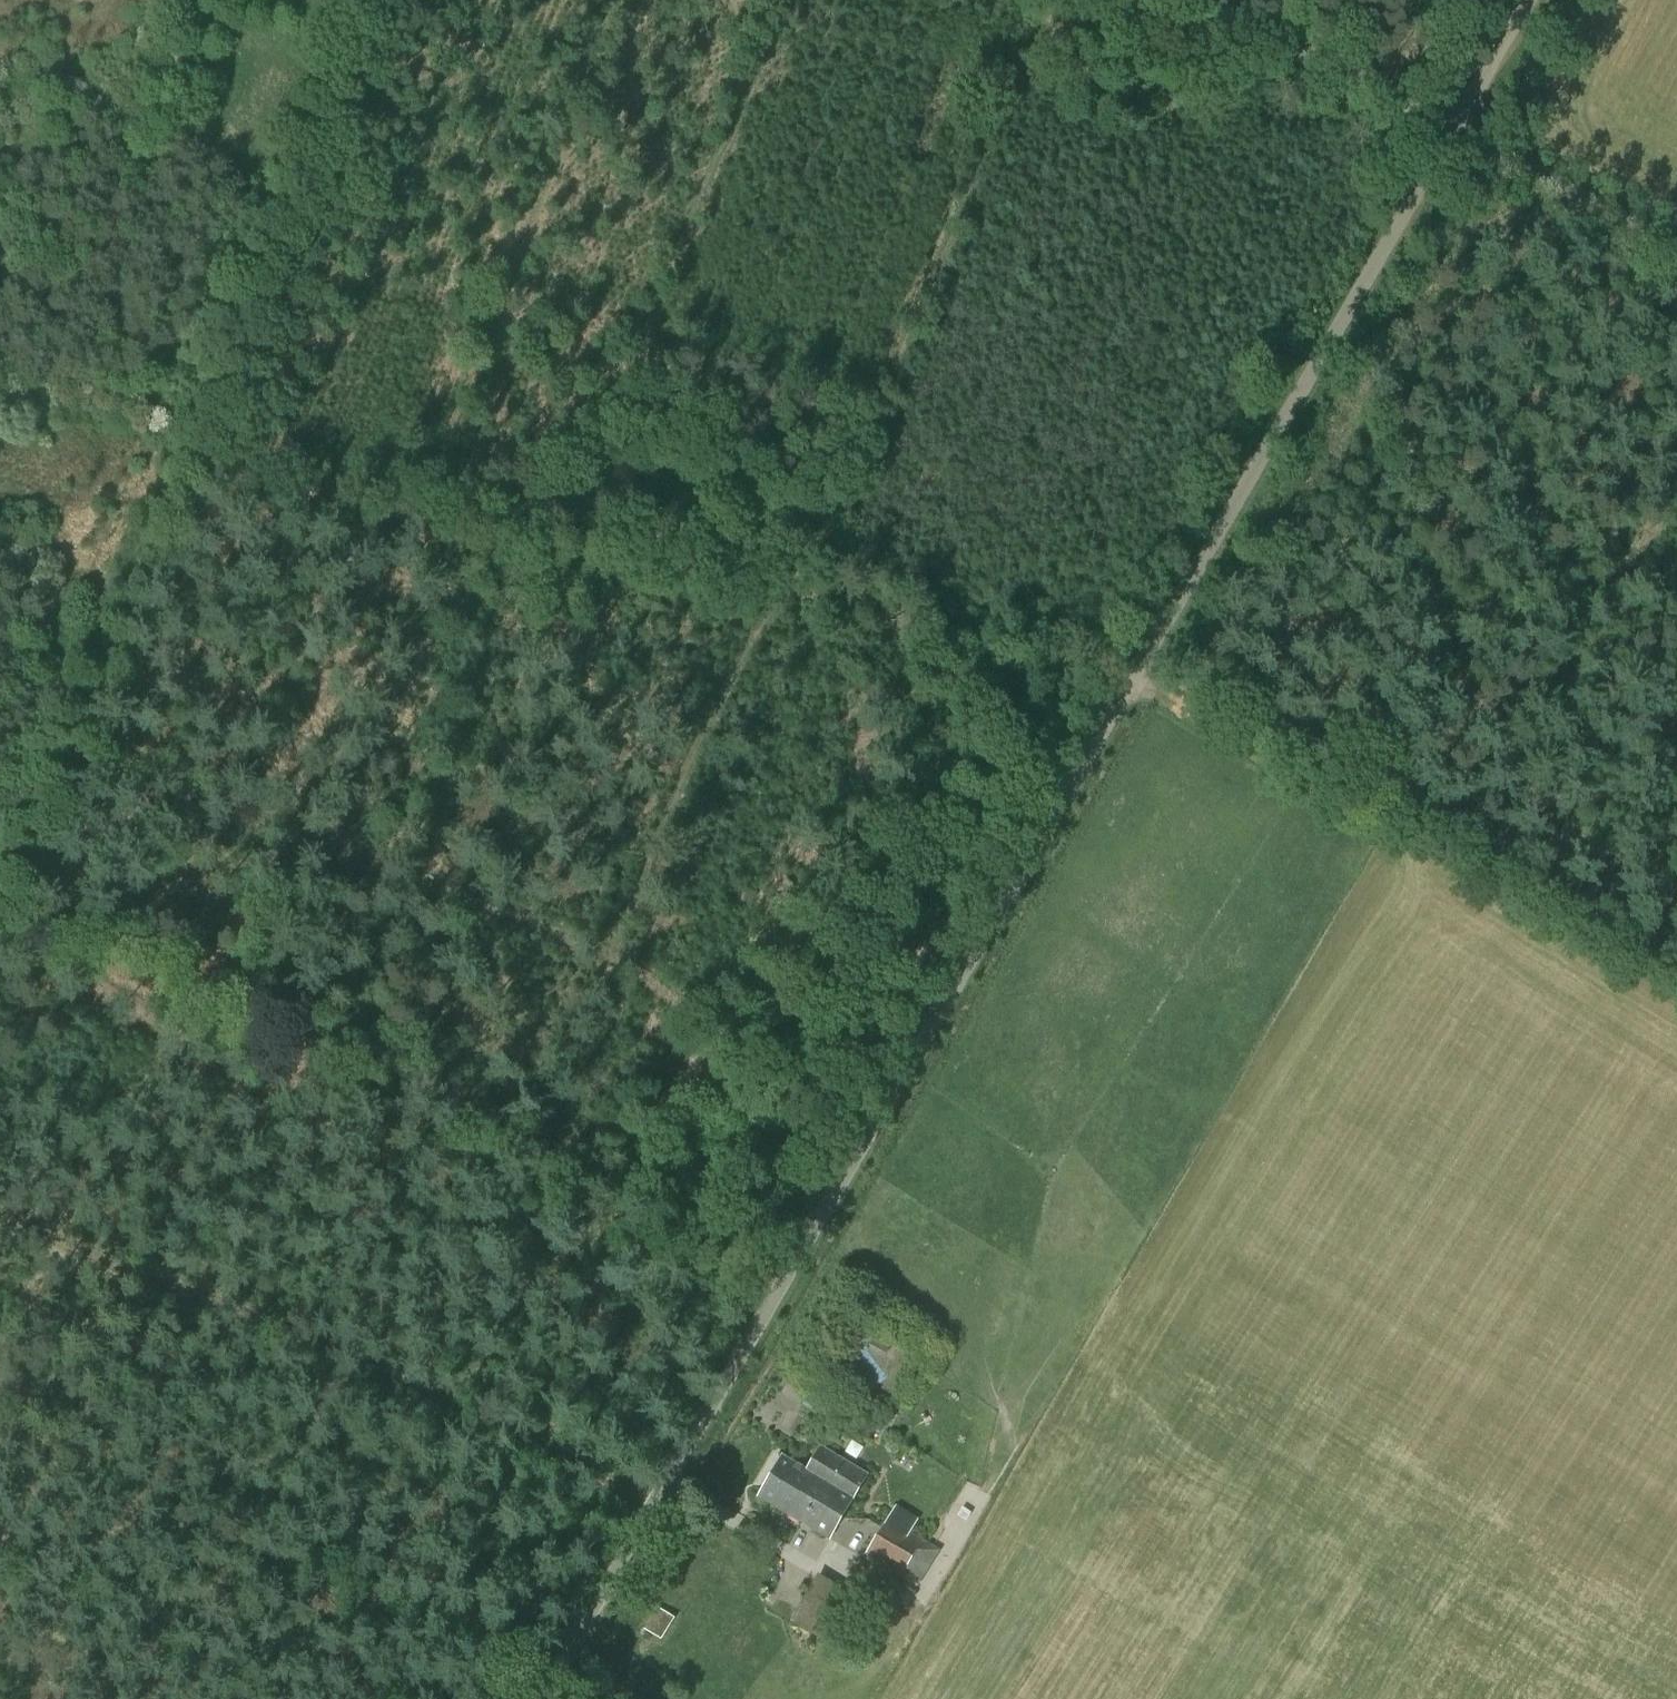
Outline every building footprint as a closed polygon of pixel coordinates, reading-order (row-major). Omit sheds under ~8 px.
[(822,1507),(810,1529),(829,1540),(868,1474),(820,1446),(806,1470),(798,1484),(814,1492),(809,1500),(822,1507)] [(757,1498),(810,1529),(822,1507),(809,1500),(814,1492),(798,1484),(806,1470),(782,1456),(757,1498)] [(791,1620),(831,1645),(859,1600),(864,1604),(886,1568),(917,1587),(940,1550),(889,1519),(845,1590),(819,1574),(791,1620)] [(658,1607),(644,1629),(661,1640),(675,1618),(658,1607)]
